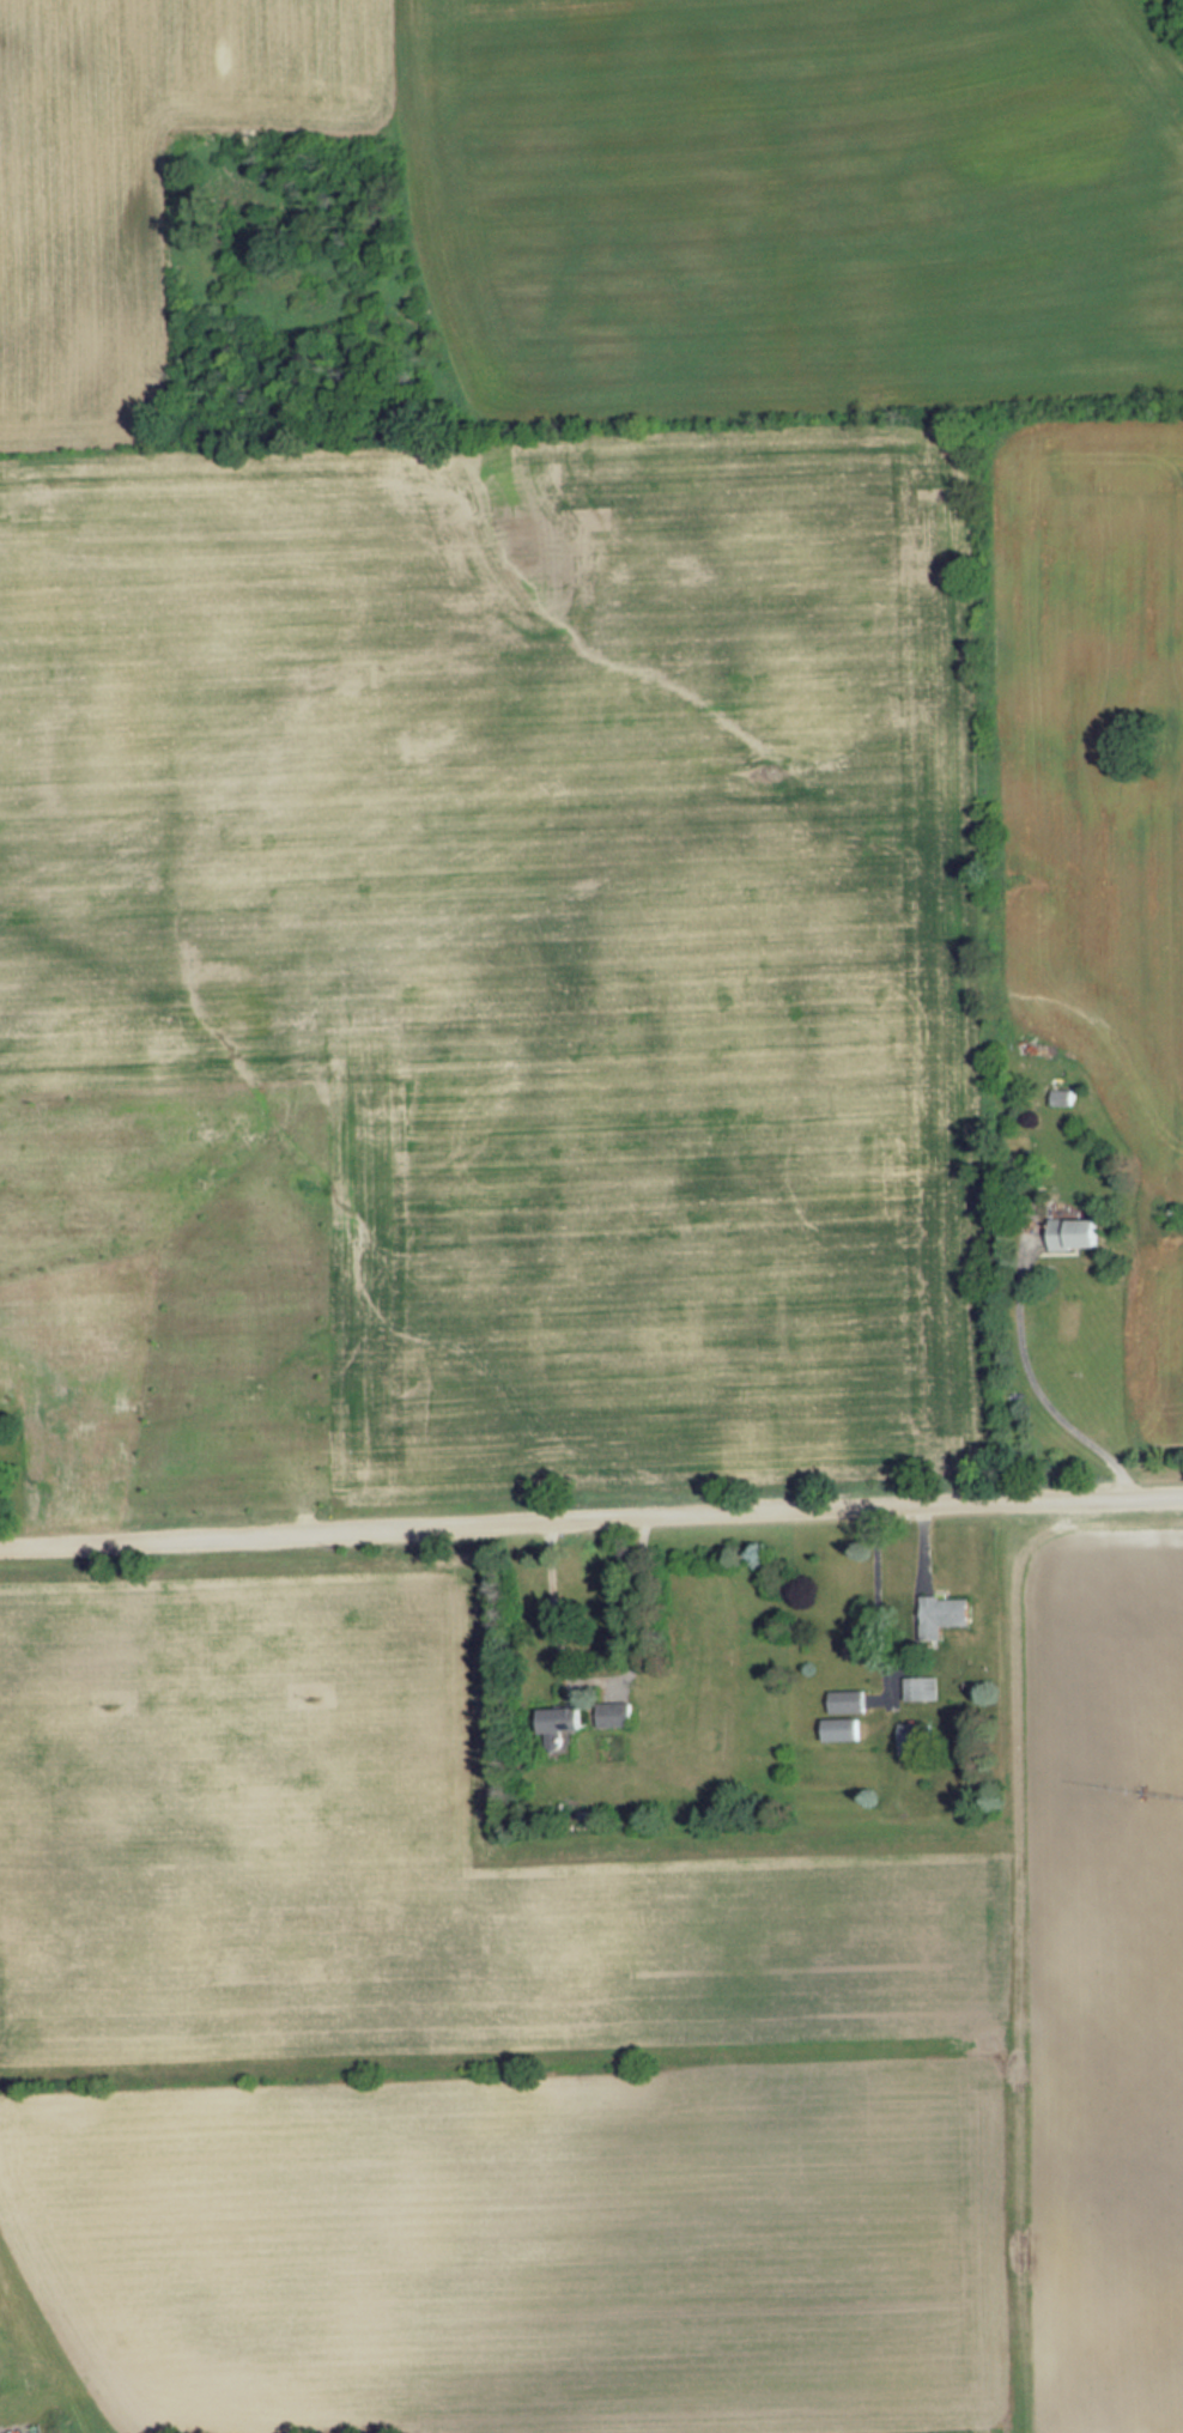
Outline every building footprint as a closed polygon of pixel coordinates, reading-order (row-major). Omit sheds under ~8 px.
[(942,1625),(971,1625),(971,1596),(921,1596),(921,1640),(942,1640),(942,1625)] [(935,1700),(935,1676),(902,1676),(902,1700),(935,1700)] [(866,1690),(827,1690),(827,1713),(866,1713),(866,1690)] [(633,1702),(598,1702),(598,1727),(633,1727),(633,1702)] [(588,1706),(545,1706),(545,1733),(588,1733),(588,1706)] [(823,1740),(861,1740),(861,1718),(823,1718),(823,1740)] [(930,1755),(930,1722),(896,1722),(896,1755),(930,1755)]
